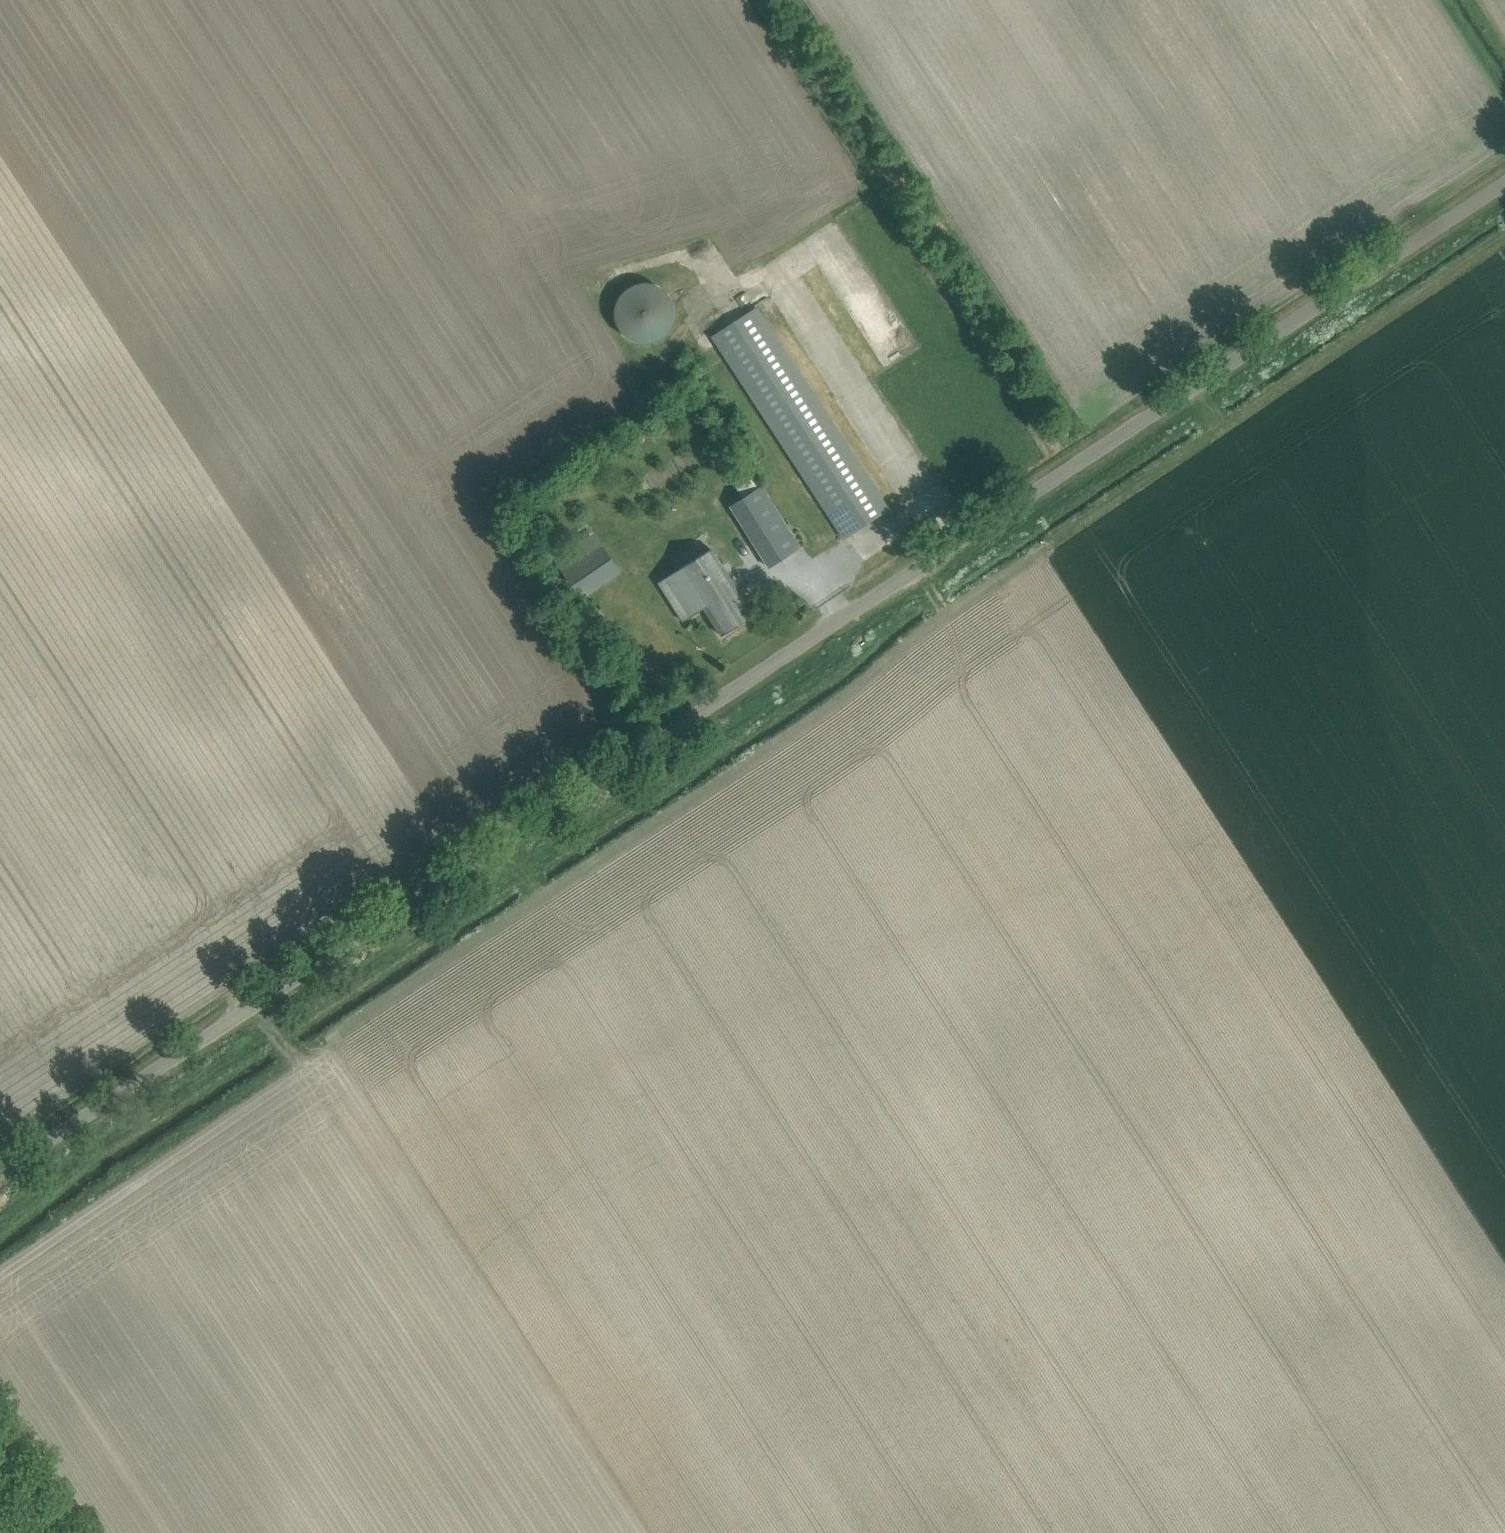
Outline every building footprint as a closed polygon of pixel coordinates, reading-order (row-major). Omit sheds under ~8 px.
[(669,295),(661,288),(651,283),(641,283),(633,285),(624,290),(618,298),(615,308),(614,317),(618,327),(624,334),(632,341),(641,343),(651,342),(660,338),(667,333),(673,324),(674,313),(673,304),(669,295)] [(712,335),(844,538),(888,509),(757,306),(712,335)] [(800,547),(761,485),(748,465),(736,473),(737,475),(731,479),(742,497),(730,505),(769,567),(800,547)] [(552,557),(580,599),(619,573),(592,531),(552,557)] [(753,615),(743,598),(710,546),(657,579),(683,620),(704,607),(721,635),(753,615)]
